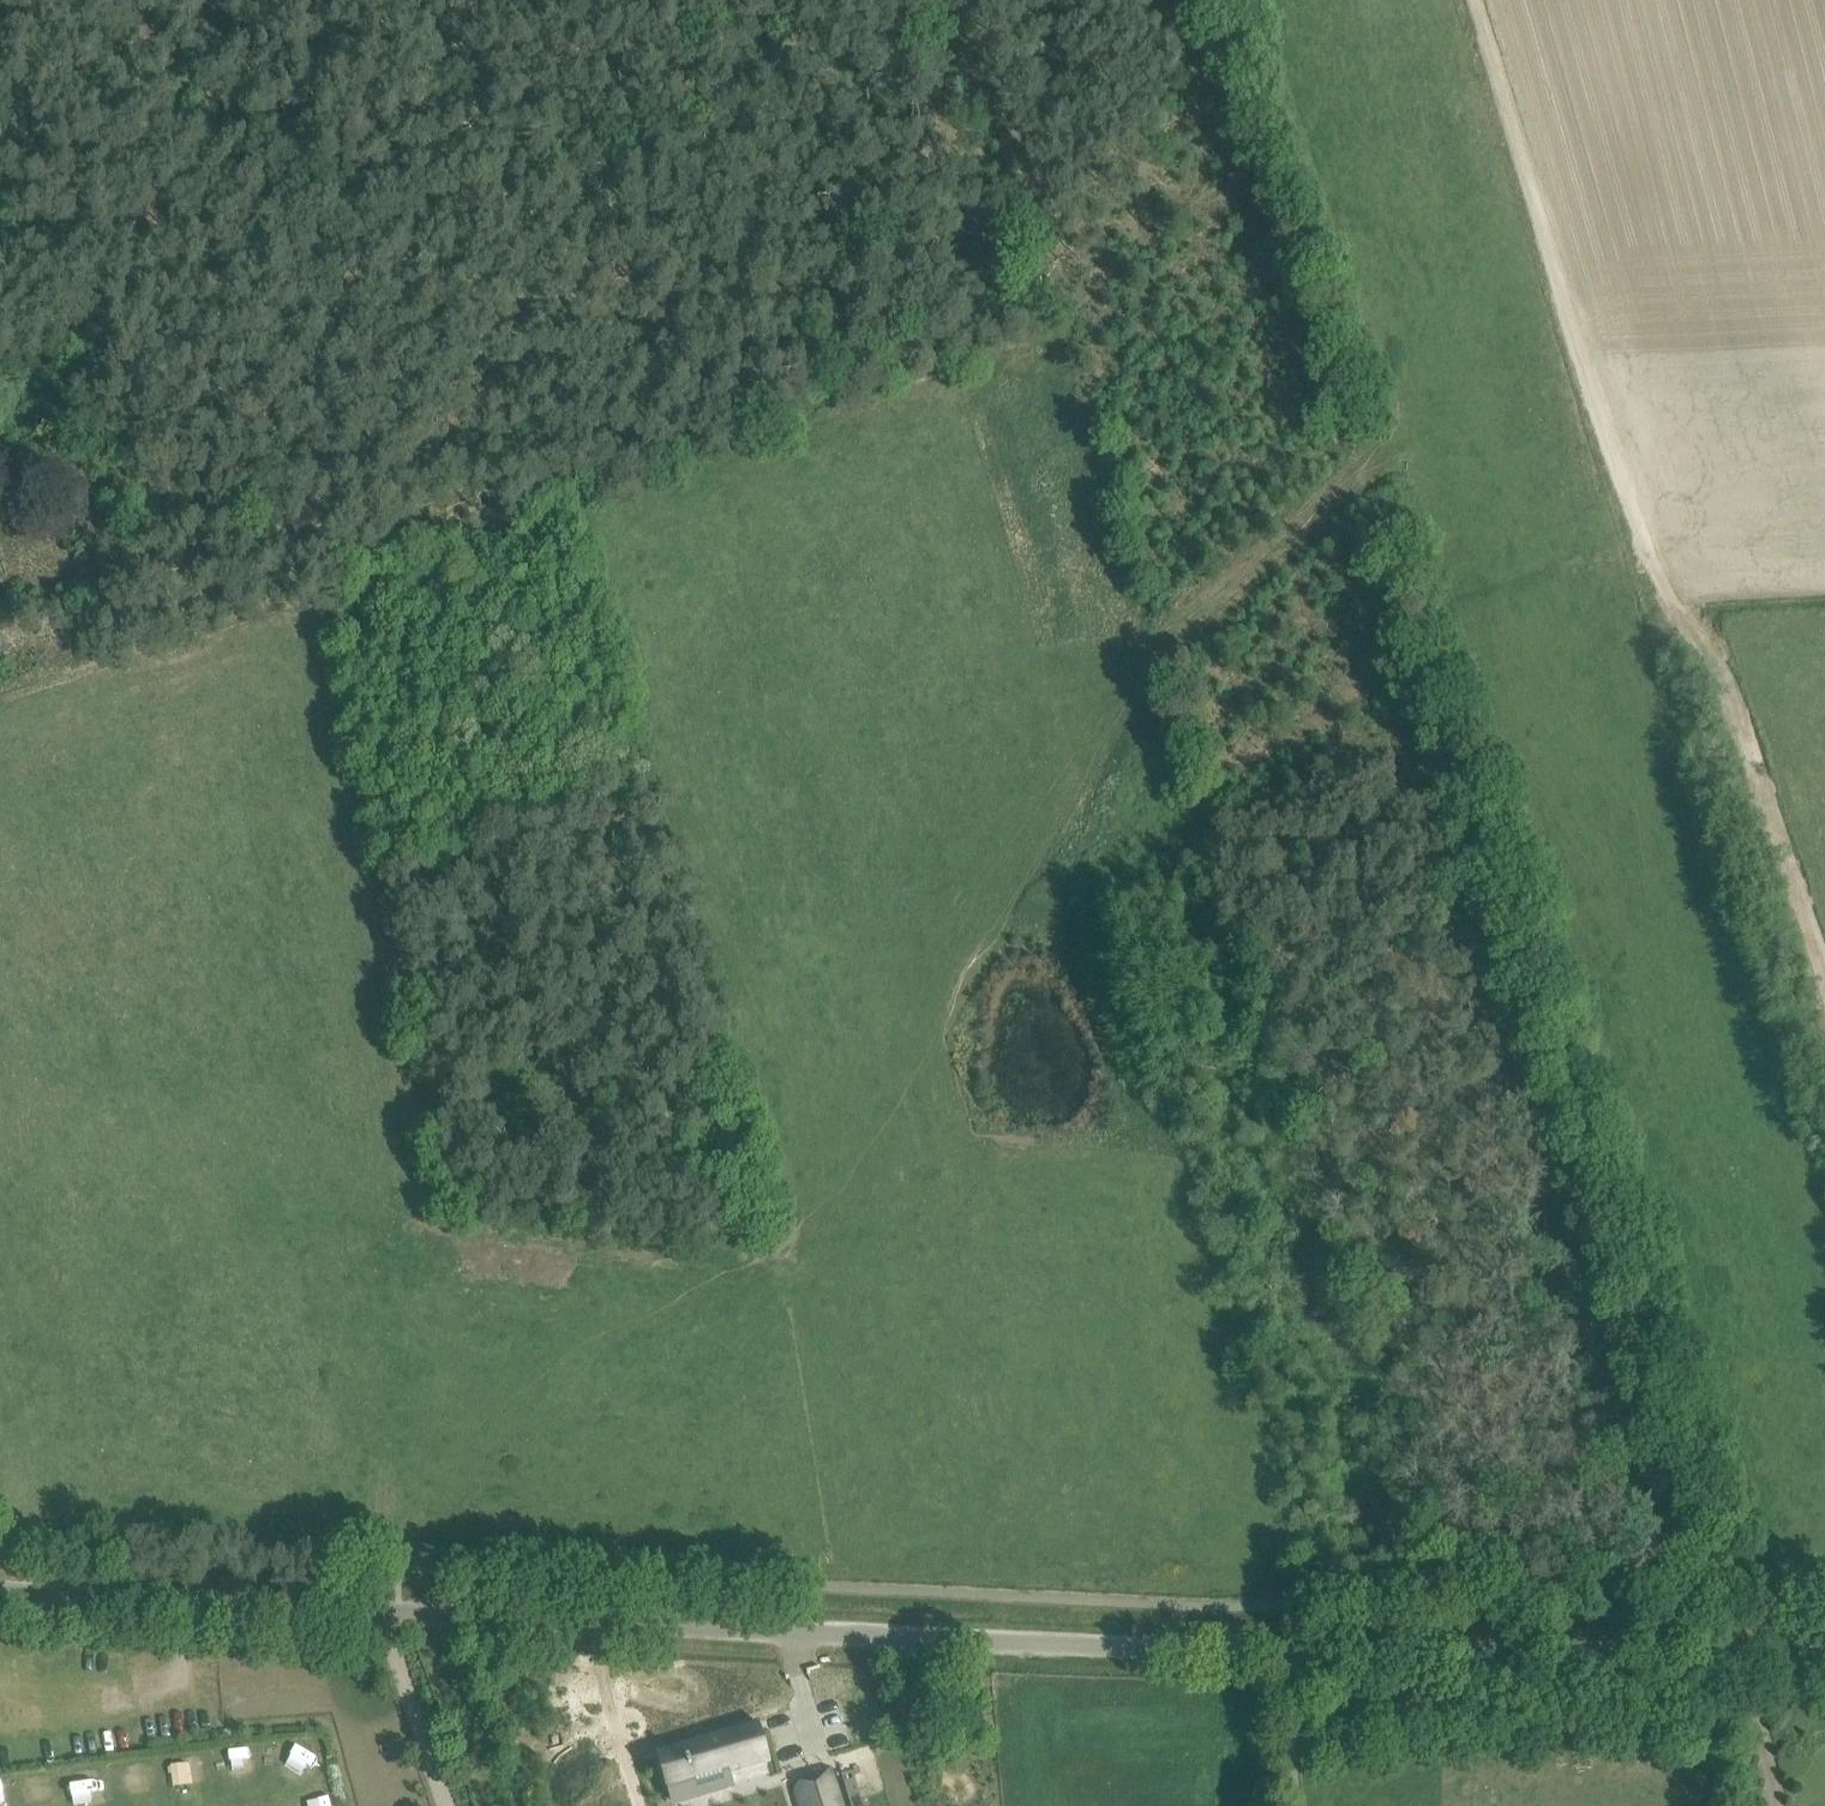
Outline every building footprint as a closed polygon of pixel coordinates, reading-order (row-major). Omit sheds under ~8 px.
[(755,1724),(660,1752),(671,1792),(672,1791),(695,1784),(699,1797),(733,1787),(729,1774),(765,1763),(766,1763),(755,1724)] [(253,1748),(225,1750),(228,1789),(256,1787),(253,1748)] [(175,1779),(201,1778),(201,1756),(175,1757),(175,1779)] [(797,1792),(801,1805),(841,1805),(831,1771),(811,1777),(814,1787),(797,1792)] [(74,1772),(74,1796),(108,1796),(107,1772),(74,1772)] [(290,1798),(291,1805),(330,1805),(327,1791),(290,1798)]
